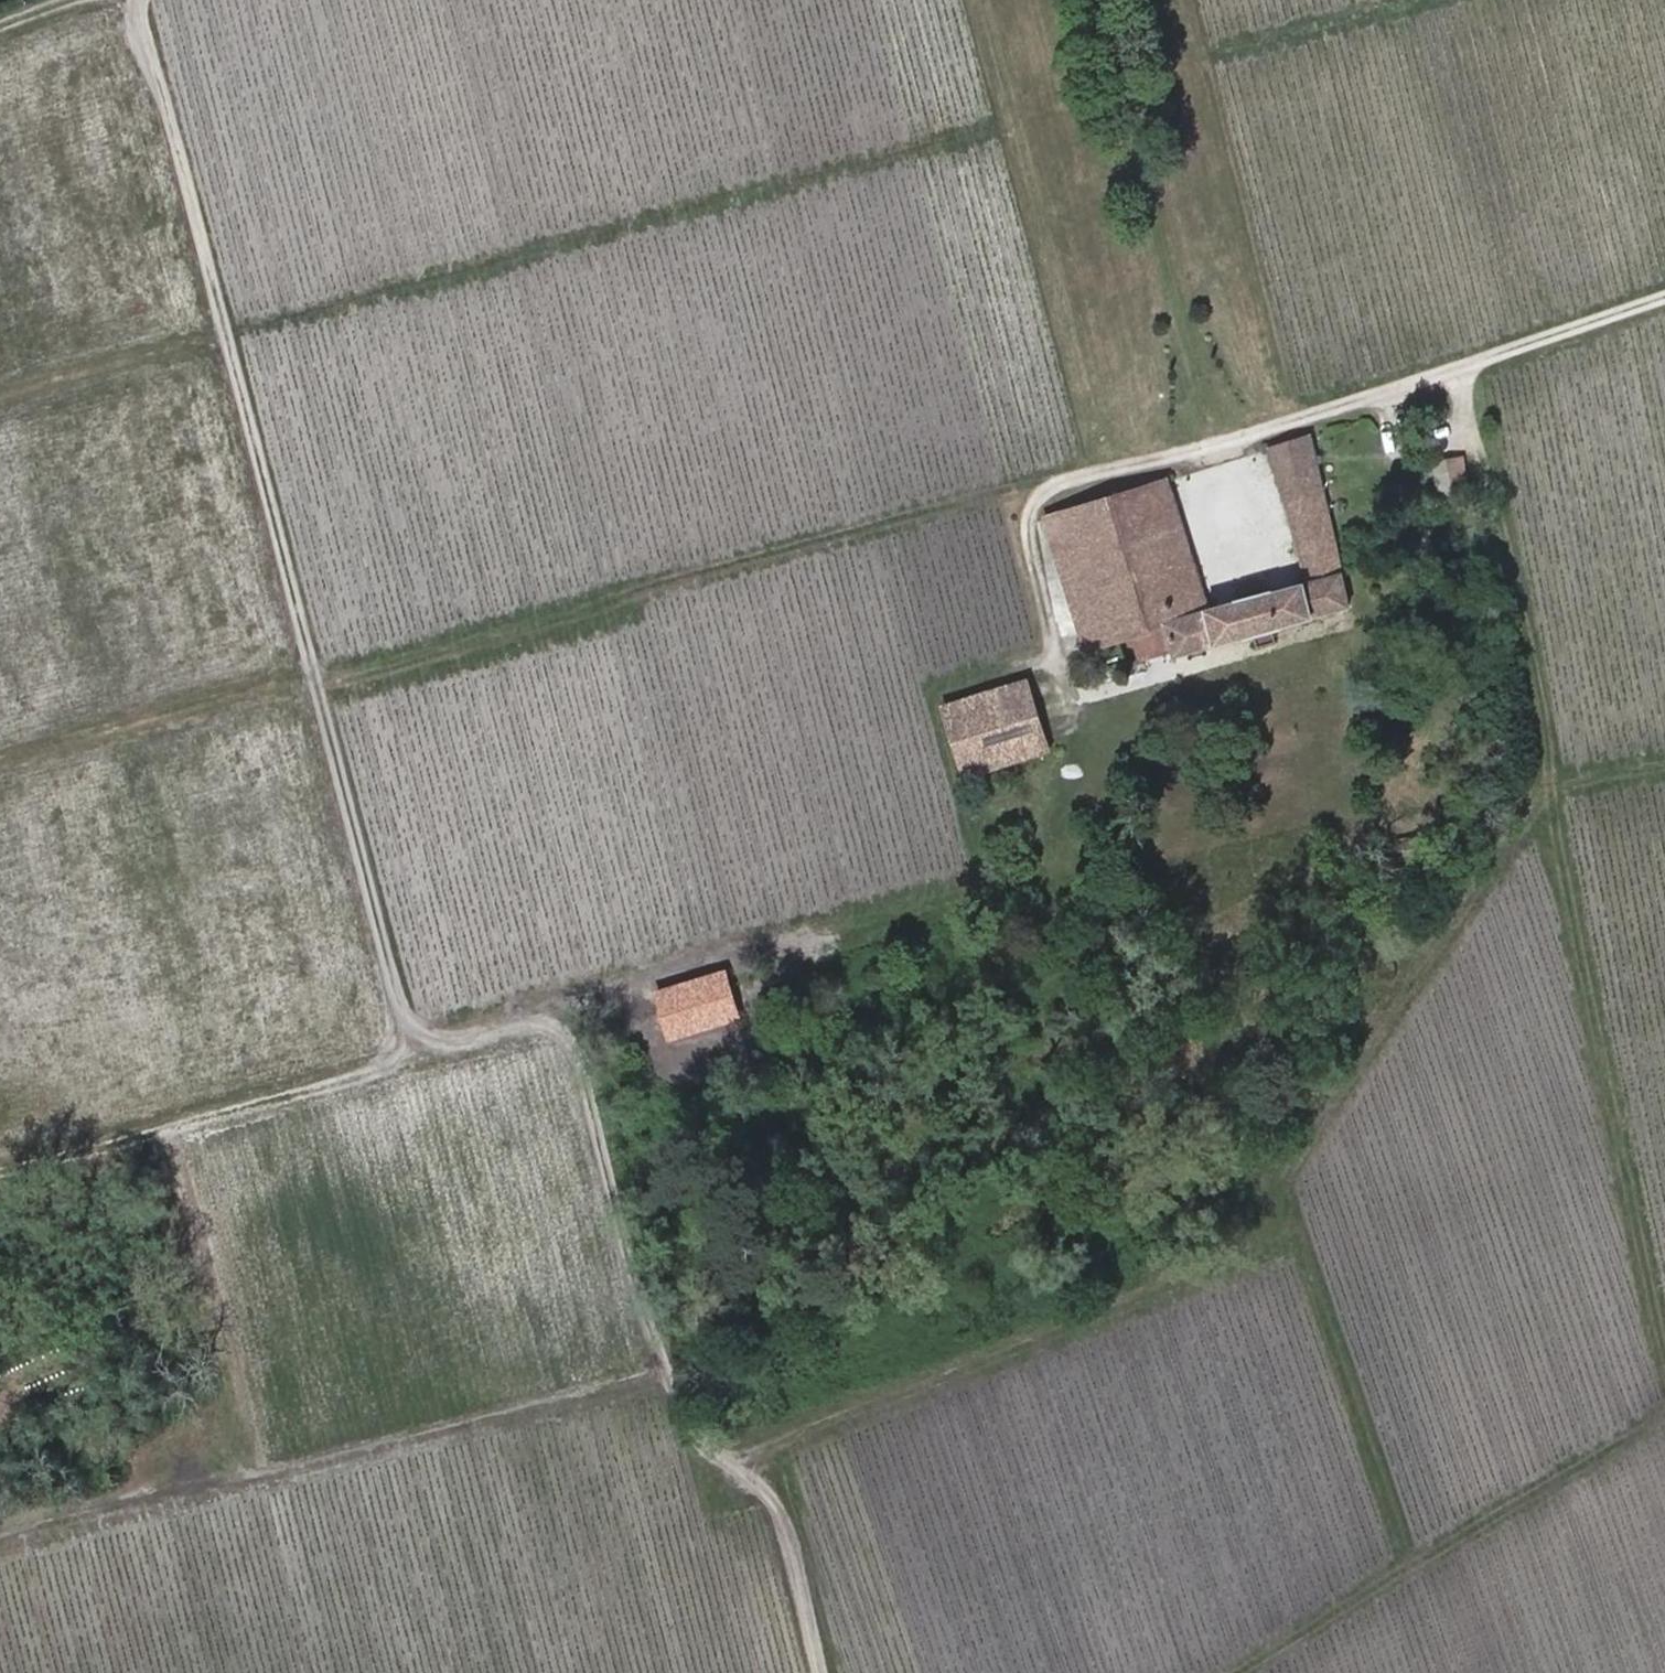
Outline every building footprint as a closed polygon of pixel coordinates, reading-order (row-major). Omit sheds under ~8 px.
[(1164,631),(1173,661),(1176,661),(1342,615),(1347,614),(1312,448),(1272,458),(1302,587),(1205,616),(1171,489),(1050,521),(1088,653),(1164,631)] [(957,764),(1019,742),(1035,736),(1032,726),(1025,703),(1009,705),(1004,691),(941,710),(955,760),(957,764)] [(957,764),(961,780),(1012,763),(1025,759),(1019,742),(957,764)] [(665,1034),(739,1020),(731,972),(656,985),(665,1034)]
